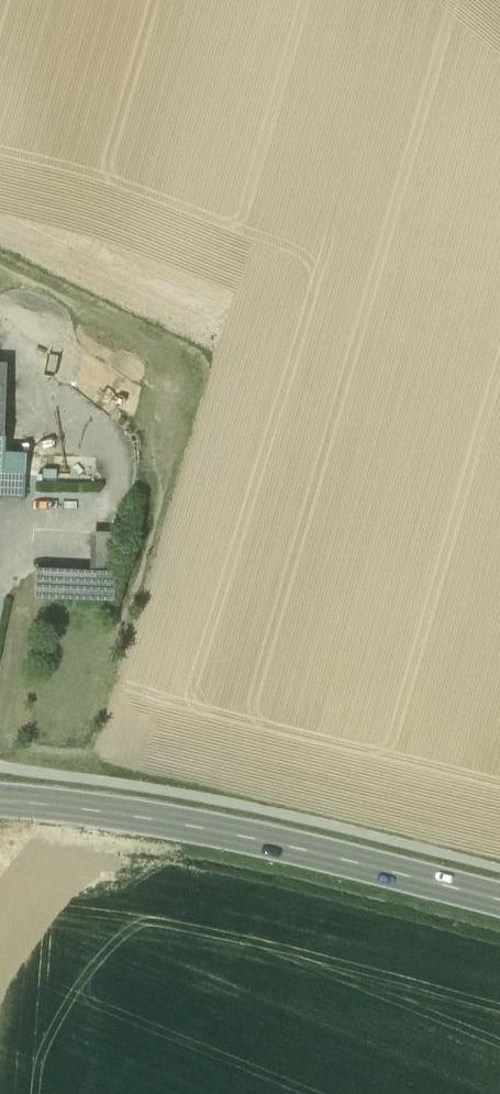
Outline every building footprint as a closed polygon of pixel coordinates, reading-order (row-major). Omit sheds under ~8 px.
[(25,499),(26,474),(2,473),(6,389),(0,389),(0,498),(25,499)] [(109,535),(91,535),(90,573),(107,574),(109,535)] [(90,573),(36,571),(35,597),(114,601),(115,574),(107,574),(90,573)]
